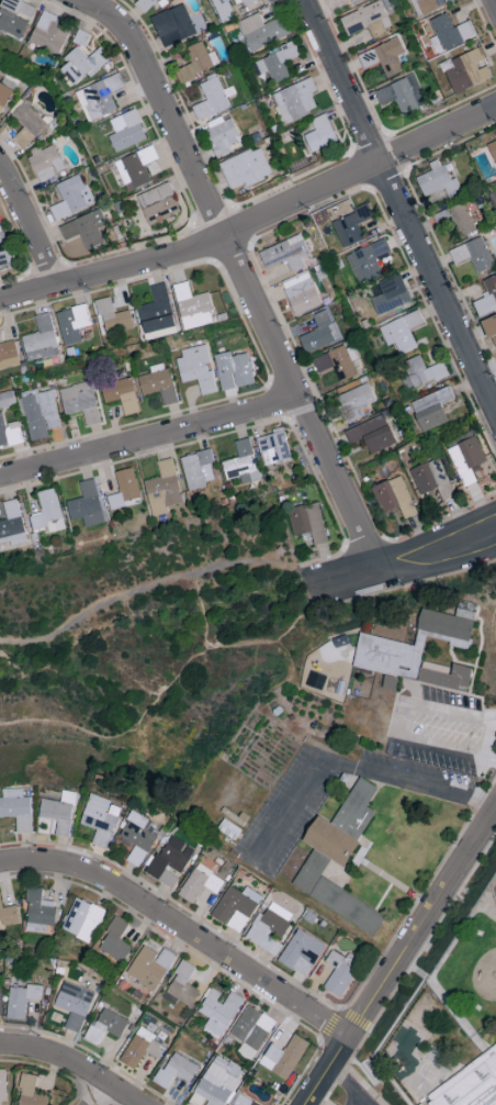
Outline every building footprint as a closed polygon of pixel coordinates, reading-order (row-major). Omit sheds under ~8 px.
[(34,5),(20,0),(3,0),(0,8),(0,31),(22,39),(34,5)] [(135,3),(143,11),(155,0),(138,0),(135,3)] [(422,15),(445,5),(443,0),(416,0),(422,15)] [(340,17),(347,36),(368,28),(371,36),(391,28),(380,1),(340,17)] [(210,28),(203,10),(189,16),(184,3),(151,16),(163,47),(210,28)] [(290,35),(283,16),(262,24),(258,13),(237,21),(248,50),(290,35)] [(452,26),(448,13),(429,19),(435,36),(430,38),(434,51),(476,38),(471,20),(452,26)] [(40,15),(30,46),(59,56),(70,26),(40,15)] [(385,77),(404,71),(398,55),(403,53),(399,39),(358,53),(363,67),(380,61),(385,77)] [(220,65),(214,50),(207,53),(202,41),(186,47),(193,62),(176,69),(181,81),(220,65)] [(254,60),(260,74),(267,71),(274,84),(290,76),(284,62),(299,55),(294,42),(254,60)] [(57,67),(74,86),(87,74),(90,77),(112,58),(101,46),(87,57),(79,48),(57,67)] [(492,78),(485,62),(487,61),(481,46),(441,63),(454,94),(492,78)] [(75,91),(89,122),(117,110),(110,92),(125,86),(119,73),(75,91)] [(231,107),(227,97),(235,93),(232,85),(222,89),(216,74),(199,81),(206,100),(192,105),(198,120),(231,107)] [(374,91),(381,106),(395,100),(401,114),(427,103),(415,74),(374,91)] [(317,90),(311,77),(271,94),(283,124),(318,110),(311,93),(317,90)] [(6,105),(12,89),(0,84),(0,103),(6,105)] [(11,115),(25,128),(13,140),(24,150),(48,125),(24,102),(11,115)] [(111,119),(116,133),(108,136),(115,152),(147,138),(135,108),(111,119)] [(229,145),(240,140),(229,113),(211,121),(213,126),(205,129),(217,158),(232,152),(229,145)] [(338,141),(325,113),(311,119),(316,130),(303,136),(311,153),(338,141)] [(488,143),(495,163),(495,140),(488,143)] [(56,176),(54,173),(64,169),(53,143),(28,154),(40,183),(56,176)] [(134,188),(150,181),(144,165),(158,158),(152,145),(113,162),(117,171),(112,173),(118,187),(131,181),(134,188)] [(220,163),(231,189),(245,183),(246,185),(272,174),(260,146),(220,163)] [(415,178),(424,197),(445,187),(450,198),(462,192),(455,177),(449,180),(440,158),(428,163),(432,171),(415,178)] [(49,207),(55,220),(93,204),(80,173),(55,184),(63,201),(49,207)] [(136,194),(148,225),(180,213),(169,182),(136,194)] [(446,210),(459,238),(476,231),(463,202),(446,210)] [(365,239),(358,224),(373,217),(368,205),(332,220),(344,248),(365,239)] [(106,224),(100,209),(58,226),(65,241),(80,234),(86,250),(104,242),(98,228),(106,224)] [(11,265),(2,226),(0,226),(0,267),(11,265)] [(265,268),(287,260),(291,272),(304,267),(300,256),(308,253),(301,235),(258,251),(265,268)] [(449,249),(454,265),(470,259),(476,274),(493,267),(482,237),(449,249)] [(358,282),(390,270),(385,257),(392,254),(386,239),(347,254),(358,282)] [(295,316),(322,304),(320,300),(334,294),(321,265),(280,282),(295,316)] [(401,275),(368,288),(379,314),(412,301),(401,275)] [(482,281),(488,295),(472,301),(478,315),(495,307),(495,275),(482,281)] [(183,330),(215,323),(208,292),(192,296),(188,281),(173,285),(183,330)] [(154,303),(138,306),(144,333),(175,327),(166,282),(150,285),(154,303)] [(130,310),(114,314),(110,297),(97,300),(105,336),(134,329),(130,310)] [(92,325),(87,304),(55,312),(63,346),(82,342),(78,328),(92,325)] [(299,337),(306,354),(341,339),(327,308),(311,315),(317,329),(299,337)] [(388,346),(395,343),(399,354),(417,346),(410,330),(425,324),(419,310),(380,326),(388,346)] [(58,356),(51,313),(34,316),(37,333),(22,335),(26,361),(58,356)] [(481,322),(488,339),(491,337),(495,349),(495,316),(481,322)] [(216,392),(209,362),(206,344),(176,351),(183,382),(197,379),(201,395),(216,392)] [(356,375),(352,361),(356,359),(351,344),(313,358),(318,372),(334,367),(338,381),(356,375)] [(247,352),(231,356),(230,351),(214,355),(221,391),(235,388),(254,383),(247,352)] [(410,377),(403,380),(408,392),(448,375),(442,361),(426,369),(420,355),(404,362),(410,377)] [(137,376),(141,395),(159,391),(163,406),(176,403),(167,362),(149,366),(151,373),(137,376)] [(105,404),(120,399),(125,416),(141,411),(130,377),(100,386),(105,404)] [(82,411),(85,426),(100,423),(91,381),(59,388),(65,415),(82,411)] [(334,397),(346,424),(360,418),(356,408),(374,400),(367,383),(334,397)] [(423,432),(448,421),(441,404),(454,399),(449,387),(411,402),(423,432)] [(61,427),(53,390),(38,393),(37,389),(20,392),(31,441),(48,437),(47,430),(61,427)] [(5,424),(2,411),(0,412),(0,447),(23,442),(18,420),(5,424)] [(345,430),(350,444),(364,438),(370,453),(395,443),(383,415),(345,430)] [(257,435),(264,463),(291,457),(284,428),(257,435)] [(477,482),(472,469),(487,464),(476,436),(448,447),(463,487),(477,482)] [(226,479),(239,476),(242,484),(260,479),(249,437),(234,441),(238,456),(221,461),(226,479)] [(214,478),(210,463),(214,461),(210,448),(179,456),(189,490),(206,485),(205,481),(214,478)] [(144,479),(151,516),(168,513),(166,505),(181,502),(172,457),(156,460),(159,476),(144,479)] [(409,469),(420,494),(437,487),(443,501),(455,496),(439,457),(409,469)] [(382,512),(399,505),(404,518),(416,513),(401,474),(371,486),(382,512)] [(105,522),(94,477),(78,481),(82,497),(66,501),(70,520),(83,517),(85,526),(105,522)] [(37,491),(42,513),(29,516),(33,530),(47,526),(48,532),(65,528),(55,487),(37,491)] [(0,520),(0,545),(26,540),(17,498),(2,501),(5,519),(0,520)] [(314,544),(327,542),(319,501),(288,507),(293,535),(311,531),(314,544)] [(418,629),(450,636),(448,644),(469,649),(475,620),(423,608),(418,629)] [(423,646),(360,632),(352,665),(415,680),(423,646)] [(418,680),(467,691),(472,667),(453,662),(451,673),(421,666),(418,680)] [(377,787),(359,776),(332,824),(359,838),(375,810),(367,806),(377,787)] [(24,796),(24,788),(4,788),(4,797),(0,797),(0,817),(15,816),(15,832),(32,832),(31,796),(24,796)] [(62,801),(42,798),(39,817),(57,820),(55,834),(69,836),(76,791),(63,789),(62,801)] [(106,848),(122,805),(91,794),(80,822),(96,828),(91,843),(106,848)] [(138,866),(159,831),(150,826),(153,822),(134,810),(118,838),(133,847),(126,859),(138,866)] [(301,841),(344,866),(360,840),(316,815),(301,841)] [(217,828),(234,839),(241,829),(224,818),(217,828)] [(173,888),(192,852),(183,846),(185,842),(168,834),(147,874),(173,888)] [(291,885),(374,934),(386,914),(320,876),(330,859),(312,849),(291,885)] [(217,893),(225,880),(197,862),(177,893),(192,903),(204,885),(217,893)] [(246,886),(242,892),(229,884),(210,914),(239,932),(262,896),(246,886)] [(25,923),(53,926),(56,901),(41,899),(42,887),(29,886),(25,923)] [(2,920),(2,924),(18,922),(16,905),(2,907),(0,892),(0,920),(2,920)] [(105,910),(77,896),(61,929),(90,942),(105,910)] [(293,914),(271,901),(263,915),(259,912),(244,937),(275,955),(283,941),(279,939),(293,914)] [(128,923),(115,916),(98,949),(123,962),(131,946),(119,940),(128,923)] [(305,977),(324,944),(296,927),(276,959),(305,977)] [(154,991),(176,954),(163,947),(158,954),(143,945),(126,974),(154,991)] [(323,986),(340,996),(356,969),(342,960),(344,957),(332,949),(324,961),(335,968),(323,986)] [(186,983),(195,967),(183,960),(165,991),(190,1006),(199,990),(186,983)] [(63,1027),(80,1033),(93,991),(62,981),(54,1006),(69,1011),(63,1027)] [(42,985),(26,983),(25,988),(10,987),(6,1017),(25,1019),(27,999),(41,1000),(42,985)] [(219,1039),(243,998),(228,989),(224,995),(211,987),(198,1011),(209,1018),(202,1029),(219,1039)] [(251,1060),(276,1021),(248,1004),(229,1033),(243,1041),(236,1051),(251,1060)] [(128,1019),(103,1008),(94,1026),(90,1023),(83,1038),(98,1045),(105,1031),(120,1037),(128,1019)] [(158,1059),(165,1045),(153,1039),(156,1035),(139,1025),(120,1061),(135,1069),(145,1051),(158,1059)] [(309,1042),(293,1033),(283,1050),(270,1043),(262,1058),(273,1064),(270,1070),(287,1080),(309,1042)] [(453,1078),(495,1048),(495,1104),(431,1104),(427,1096),(442,1086),(453,1078)] [(189,1082),(198,1066),(173,1052),(164,1069),(159,1067),(152,1081),(166,1088),(174,1074),(189,1082)] [(243,1069),(215,1054),(189,1101),(197,1104),(223,1104),(243,1069)] [(49,1097),(33,1093),(38,1076),(25,1073),(17,1104),(47,1104),(49,1097)] [(238,1092),(231,1104),(261,1104),(238,1092)]
